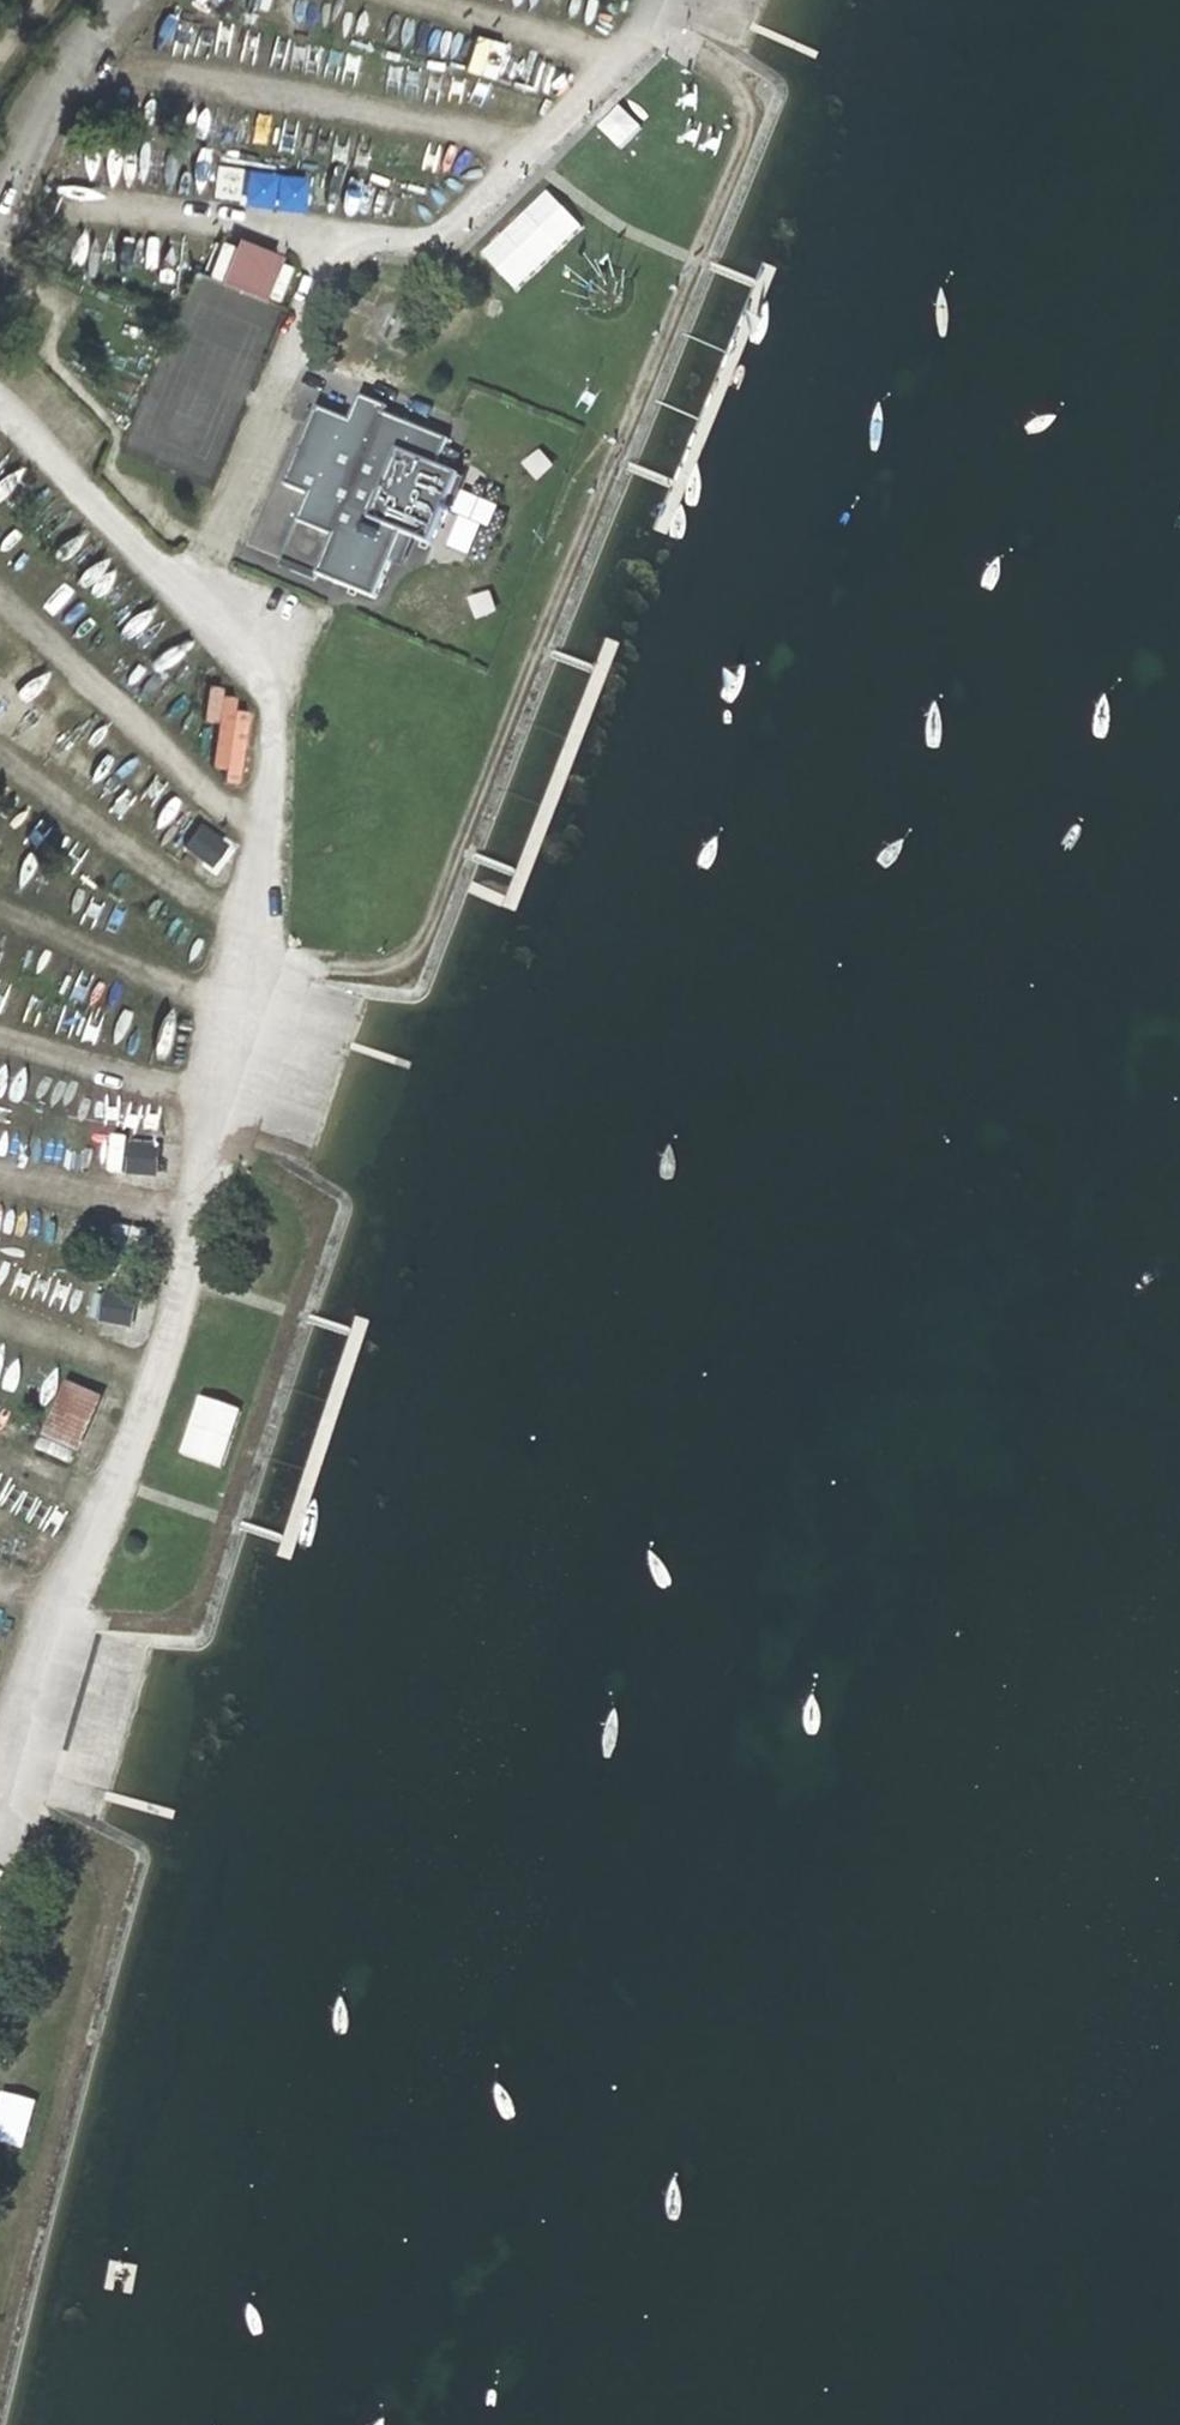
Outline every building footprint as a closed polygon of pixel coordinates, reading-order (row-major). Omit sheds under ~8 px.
[(618,148),(641,126),(620,103),(597,125),(618,148)] [(516,290),(584,224),(548,186),(480,252),(516,290)] [(227,238),(216,282),(277,296),(288,253),(227,238)] [(368,599),(384,563),(398,569),(411,540),(425,546),(454,479),(431,469),(442,444),(377,415),(380,409),(355,398),(342,426),(311,412),(280,484),(305,495),(277,558),(368,599)] [(203,690),(199,715),(213,717),(205,767),(235,772),(247,697),(203,690)] [(176,842),(214,871),(233,847),(195,818),(176,842)] [(155,1175),(159,1144),(128,1140),(124,1170),(155,1175)] [(103,1291),(95,1317),(127,1326),(135,1300),(103,1291)] [(65,1377),(33,1452),(66,1466),(98,1392),(65,1377)] [(195,1396),(182,1456),(227,1465),(239,1405),(195,1396)]
